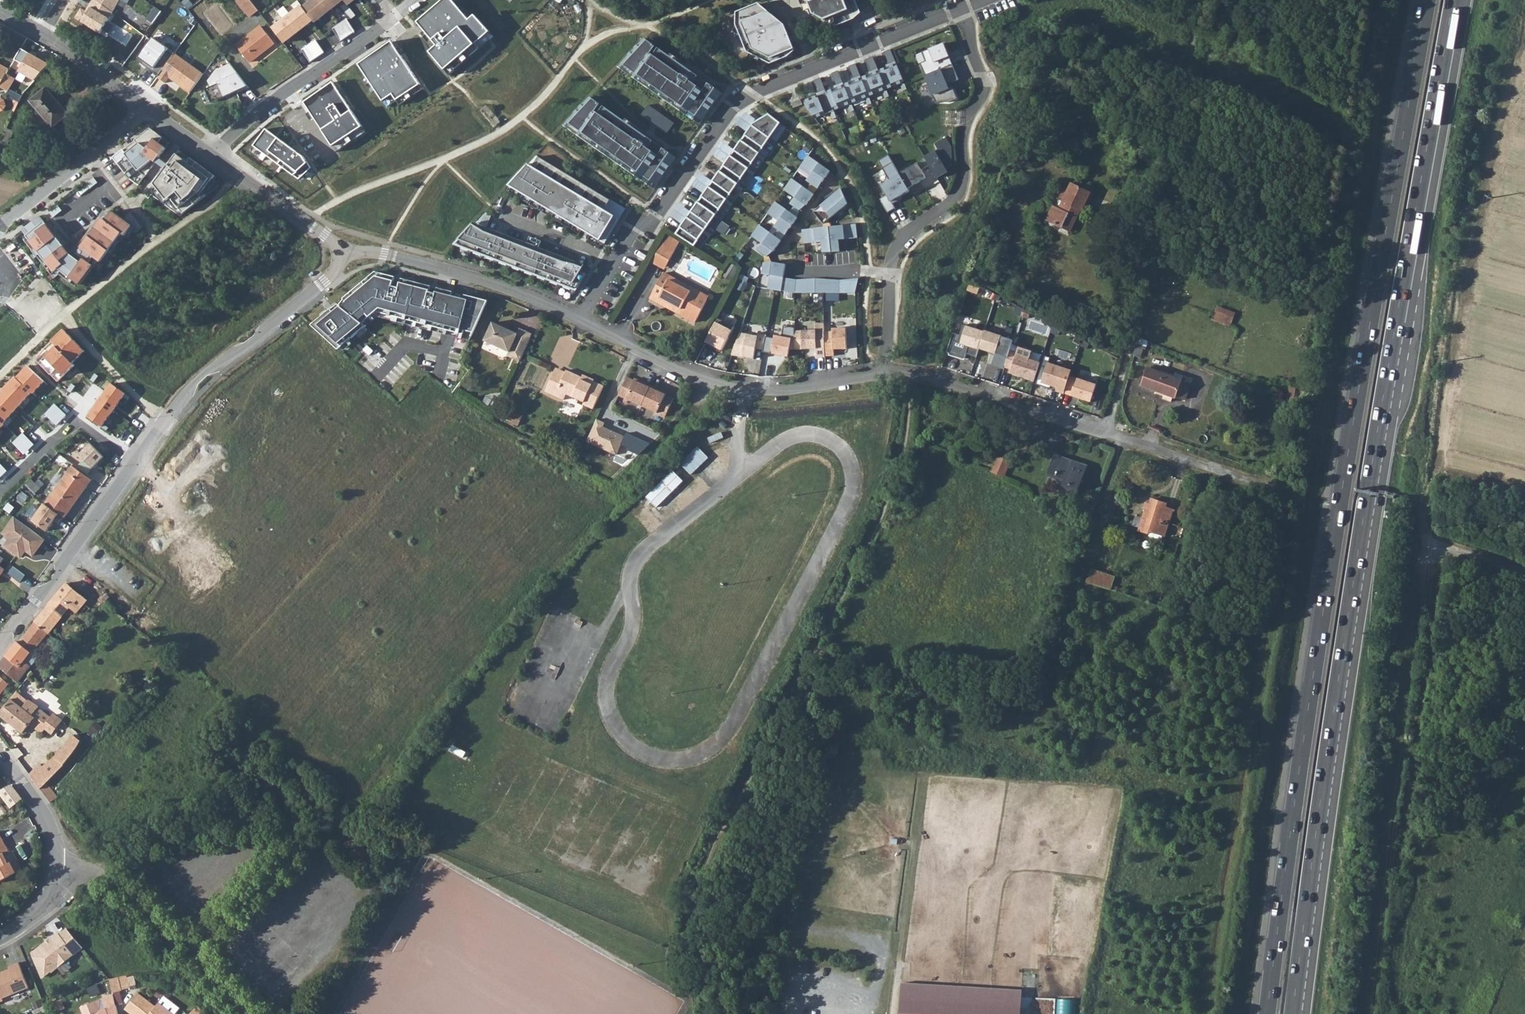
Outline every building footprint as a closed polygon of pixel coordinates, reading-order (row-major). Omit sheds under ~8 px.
[(113,13),(120,0),(96,0),(113,13)] [(239,0),(239,2),(251,17),(259,11),(250,0),(239,0)] [(322,0),(313,0),(304,7),(314,20),(315,22),(330,10),(322,0)] [(330,10),(343,0),(322,0),(330,10)] [(418,22),(438,46),(430,52),(451,76),(495,37),(476,15),(471,19),(453,0),(444,0),(418,22)] [(814,13),(837,25),(848,20),(846,15),(860,10),(856,0),(808,0),(814,13)] [(737,24),(748,51),(770,63),(788,56),(795,50),(791,41),(788,42),(785,35),(788,34),(784,24),(759,3),(739,11),(737,24)] [(302,5),(288,16),(299,31),(314,20),(304,7),(302,5)] [(299,31),(288,16),(272,28),(284,43),(299,31)] [(348,19),(341,24),(349,36),(356,31),(348,19)] [(349,36),(341,24),(333,29),(342,41),(349,36)] [(237,46),(250,62),(274,43),(261,26),(237,46)] [(722,92),(646,39),(619,67),(700,124),(722,92)] [(317,40),(310,45),(318,57),(326,52),(317,40)] [(392,42),(359,65),(387,107),(397,101),(400,105),(424,89),(392,42)] [(944,42),(922,51),(926,60),(920,63),(925,75),(953,63),(944,42)] [(318,57),(310,45),(302,50),(311,62),(318,57)] [(176,54),(158,78),(166,83),(170,78),(190,93),(204,74),(176,54)] [(897,62),(804,100),(807,107),(815,117),(904,81),(897,62)] [(953,63),(925,75),(936,102),(940,101),(949,101),(958,98),(953,86),(951,86),(949,83),(959,79),(953,63)] [(206,90),(212,103),(238,91),(240,93),(250,89),(231,64),(217,71),(209,81),(212,87),(206,90)] [(8,91),(14,77),(6,73),(8,70),(0,65),(0,87),(8,91)] [(367,131),(333,82),(304,103),(337,152),(367,131)] [(29,102),(51,128),(66,115),(44,89),(29,102)] [(677,157),(591,97),(564,125),(654,189),(677,157)] [(674,123),(648,104),(641,115),(667,134),(674,123)] [(682,224),(675,234),(694,246),(781,122),(770,113),(761,118),(750,134),(747,132),(741,140),(744,142),(739,149),(736,147),(731,155),(734,157),(729,164),(726,162),(719,171),(722,173),(717,181),(714,179),(709,186),(712,189),(706,196),(703,194),(698,202),(701,204),(696,211),(693,209),(687,217),(690,219),(685,227),(682,224)] [(150,128),(112,157),(130,180),(138,185),(165,148),(158,142),(162,137),(150,128)] [(304,157),(266,129),(254,146),(299,179),(311,168),(304,157)] [(6,143),(10,134),(5,131),(0,142),(6,143)] [(938,148),(924,156),(925,157),(929,164),(937,176),(948,170),(946,167),(952,164),(951,145),(946,136),(935,143),(938,148)] [(187,162),(176,154),(154,184),(167,201),(170,198),(182,214),(203,198),(200,194),(214,176),(190,158),(187,162)] [(809,155),(801,166),(812,174),(808,180),(818,188),(822,182),(831,171),(809,155)] [(528,163),(508,185),(605,244),(620,219),(604,210),(611,200),(539,157),(533,166),(528,163)] [(925,157),(900,172),(908,187),(920,180),(919,178),(925,174),(921,168),(929,164),(925,157)] [(887,194),(880,198),(888,211),(895,207),(893,202),(901,198),(900,195),(910,189),(908,187),(900,172),(893,161),(884,166),(891,178),(881,184),(887,194)] [(1114,178),(1120,185),(1127,178),(1121,172),(1114,178)] [(792,178),(784,189),(796,197),(791,204),(800,210),(806,205),(814,194),(792,178)] [(1059,209),(1053,206),(1047,220),(1055,224),(1056,224),(1062,226),(1062,228),(1070,232),(1075,220),(1072,219),(1077,208),(1080,210),(1082,211),(1090,193),(1070,183),(1067,190),(1060,187),(1055,198),(1063,201),(1066,203),(1062,211),(1059,209)] [(841,188),(813,212),(823,223),(848,204),(841,188)] [(776,202),(768,213),(779,221),(774,227),(786,235),(790,229),(797,217),(776,202)] [(1075,220),(1080,210),(1077,208),(1072,219),(1075,220)] [(44,221),(25,236),(54,272),(58,269),(79,284),(93,266),(86,261),(91,255),(100,262),(121,233),(124,235),(132,226),(112,211),(107,218),(104,216),(76,254),(77,255),(75,258),(69,254),(44,221)] [(492,215),(486,213),(476,223),(487,228),(492,215)] [(474,223),(468,229),(581,272),(584,265),(474,223)] [(855,224),(802,229),(803,242),(822,241),(823,251),(839,251),(838,239),(857,237),(855,224)] [(781,240),(759,225),(751,236),(763,244),(758,250),(768,257),(774,251),(781,240)] [(468,229),(454,244),(577,291),(587,274),(581,272),(468,229)] [(662,251),(673,257),(682,243),(670,236),(662,251)] [(651,263),(664,270),(671,257),(658,250),(651,263)] [(773,261),(765,262),(763,274),(771,274),(769,288),(783,290),(784,277),(786,263),(773,261)] [(723,276),(730,281),(738,268),(731,263),(723,276)] [(331,309),(311,325),(338,350),(367,326),(363,323),(377,312),(448,331),(472,337),(488,301),(466,295),(464,299),(456,297),(452,296),(453,292),(438,288),(438,289),(431,287),(432,286),(402,279),(401,283),(395,281),(396,277),(381,273),(364,287),(361,284),(344,298),(344,299),(340,305),(338,304),(331,309)] [(652,295),(674,306),(671,310),(695,323),(709,297),(664,273),(652,295)] [(798,279),(784,277),(783,290),(797,292),(798,279)] [(862,278),(798,279),(797,292),(863,294),(862,278)] [(650,299),(671,310),(674,306),(652,295),(650,299)] [(1213,319),(1229,325),(1234,312),(1218,306),(1215,314),(1213,319)] [(1030,311),(1023,307),(1021,315),(1028,317),(1030,311)] [(717,318),(703,343),(711,348),(712,345),(720,350),(733,326),(717,318)] [(531,343),(536,333),(523,327),(521,333),(496,321),(488,339),(513,351),(511,355),(523,360),(524,358),(531,343)] [(815,330),(794,330),(794,349),(816,348),(816,357),(825,357),(825,355),(824,331),(823,323),(815,323),(815,330)] [(983,332),(962,325),(956,343),(967,347),(965,354),(975,357),(978,349),(983,332)] [(833,331),(824,331),(825,355),(834,356),(834,349),(847,349),(846,328),(832,328),(833,331)] [(58,349),(47,359),(66,378),(77,367),(74,364),(87,351),(65,331),(52,342),(58,349)] [(984,331),(983,332),(978,349),(994,354),(990,365),(1003,369),(1003,368),(1007,355),(1004,355),(1009,340),(984,331)] [(757,336),(738,333),(731,355),(753,359),(755,349),(763,350),(765,337),(766,335),(757,334),(757,336)] [(773,339),(765,337),(763,350),(763,352),(787,357),(791,339),(774,336),(773,339)] [(1136,346),(1145,349),(1148,341),(1139,337),(1136,346)] [(1016,354),(1008,351),(1007,355),(1003,368),(1011,371),(1010,374),(1034,383),(1040,364),(1029,360),(1032,353),(1018,348),(1016,354)] [(1047,364),(1040,383),(1056,388),(1055,392),(1063,394),(1068,377),(1070,374),(1062,372),(1063,369),(1047,364)] [(5,427),(4,425),(32,393),(34,394),(46,383),(28,367),(17,379),(15,378),(0,395),(0,432),(5,427)] [(1142,386),(1165,394),(1163,399),(1172,402),(1173,397),(1175,398),(1175,396),(1185,399),(1191,383),(1180,379),(1182,375),(1174,373),(1173,374),(1160,370),(1160,372),(1148,368),(1142,386)] [(555,370),(545,392),(564,399),(566,394),(584,402),(584,404),(593,408),(604,386),(593,381),(592,384),(582,379),(582,378),(566,370),(565,372),(564,374),(555,370)] [(582,378),(582,379),(592,384),(593,381),(593,380),(584,375),(582,378)] [(643,384),(627,377),(620,395),(665,415),(673,397),(658,390),(658,388),(644,382),(643,384)] [(1095,385),(1068,377),(1063,394),(1089,403),(1095,385)] [(127,395),(111,384),(88,417),(103,427),(127,395)] [(1289,400),(1301,403),(1302,401),(1304,388),(1295,387),(1290,388),(1289,397),(1289,400)] [(483,402),(496,408),(499,402),(486,396),(483,402)] [(520,425),(524,415),(513,410),(509,420),(520,425)] [(606,421),(598,418),(588,440),(618,453),(626,435),(604,425),(606,421)] [(91,444),(79,456),(92,469),(104,457),(91,444)] [(619,451),(624,457),(631,451),(625,445),(619,451)] [(697,446),(678,465),(689,476),(708,457),(697,446)] [(1087,465),(1055,454),(1050,472),(1065,477),(1063,485),(1078,491),(1087,465)] [(991,471),(1004,477),(1011,461),(999,455),(991,471)] [(40,473),(46,479),(55,471),(49,465),(40,473)] [(45,503),(64,517),(90,480),(71,467),(45,503)] [(683,482),(673,471),(645,497),(654,508),(683,482)] [(30,479),(25,484),(33,493),(39,488),(30,479)] [(1167,503),(1151,498),(1149,503),(1146,502),(1144,508),(1146,508),(1138,529),(1150,533),(1150,530),(1165,535),(1173,509),(1166,507),(1167,503)] [(62,517),(43,503),(30,520),(45,531),(53,520),(57,524),(62,517)] [(44,539),(13,518),(2,534),(9,539),(4,546),(19,557),(23,549),(32,556),(44,539)] [(24,575),(13,567),(8,573),(19,582),(24,575)] [(1087,581),(1117,591),(1118,587),(1112,585),(1115,576),(1092,568),(1087,581)] [(17,684),(37,659),(36,658),(39,654),(34,650),(47,634),(70,607),(76,612),(88,600),(67,584),(57,596),(41,616),(19,643),(18,642),(0,665),(0,670),(17,684)] [(17,692),(11,700),(22,709),(29,701),(17,692)] [(24,734),(30,725),(35,720),(32,717),(39,709),(39,708),(30,700),(29,701),(22,709),(11,700),(0,713),(0,715),(24,734)] [(32,717),(35,720),(43,727),(50,718),(39,709),(32,717)] [(46,729),(53,735),(60,724),(52,718),(51,717),(50,718),(43,727),(46,729)] [(43,727),(35,720),(30,725),(42,735),(46,729),(43,727)] [(40,765),(29,776),(32,780),(50,803),(57,799),(54,794),(46,784),(64,766),(81,742),(74,736),(59,756),(56,759),(54,757),(43,768),(40,765)] [(0,794),(0,795),(10,808),(22,799),(12,785),(0,794)] [(16,873),(10,863),(9,863),(4,855),(10,852),(0,835),(0,881),(16,873)] [(10,852),(4,855),(9,863),(10,863),(16,873),(22,870),(12,851),(10,852)] [(80,905),(83,909),(90,903),(86,899),(80,905)] [(82,943),(69,927),(61,934),(59,932),(34,952),(44,976),(53,969),(53,970),(59,965),(62,960),(68,954),(74,953),(79,949),(78,947),(82,943)] [(5,1000),(4,997),(29,986),(20,962),(10,966),(12,969),(7,972),(6,970),(0,973),(0,1002),(5,1000)] [(111,978),(114,992),(122,991),(122,989),(130,987),(130,986),(137,984),(135,975),(128,976),(128,975),(111,978)] [(1024,992),(904,984),(902,1013),(1023,1013),(1024,992)] [(167,995),(161,1002),(160,1001),(157,1005),(139,991),(126,1007),(135,1013),(176,1013),(175,1013),(181,1006),(167,995)] [(115,996),(104,998),(104,996),(82,1005),(86,1013),(119,1013),(115,996)] [(1056,1006),(1063,1009),(1065,1003),(1059,1000),(1056,1006)] [(191,1013),(203,1013),(206,1011),(200,1005),(191,1013)]
